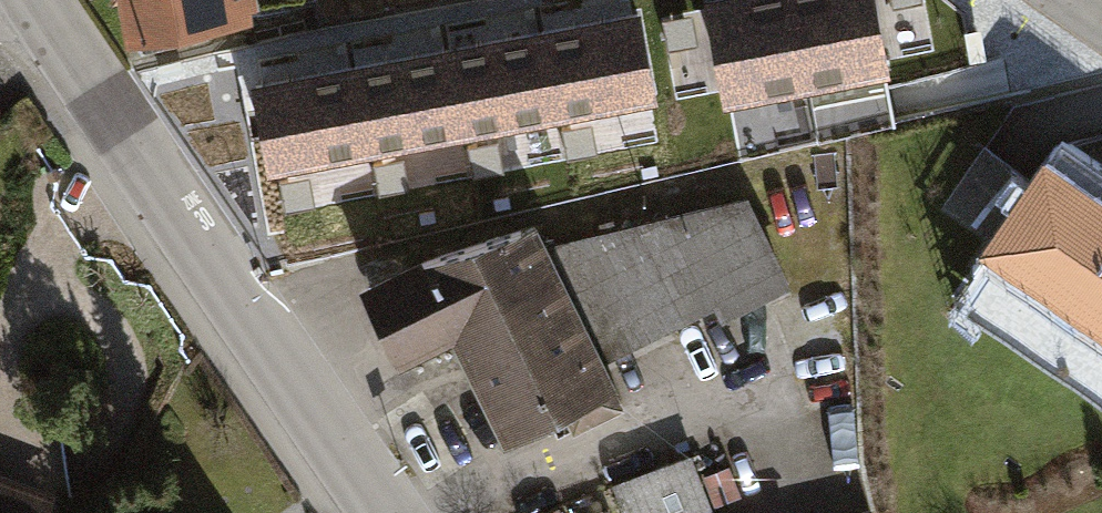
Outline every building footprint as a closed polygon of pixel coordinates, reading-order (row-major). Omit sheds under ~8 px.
[(135,35),(252,14),(250,0),(129,0),(135,35)] [(732,94),(808,78),(792,0),(712,0),(732,94)] [(808,78),(885,63),(873,0),(792,0),(808,78)] [(653,92),(638,12),(541,30),(557,110),(653,92)] [(557,110),(541,30),(447,48),(462,128),(557,110)] [(462,128),(447,48),(353,65),(368,146),(462,128)] [(368,146),(353,65),(260,83),(275,163),(368,146)] [(1066,140),(961,294),(1101,390),(1101,165),(1066,140)] [(423,262),(369,288),(386,322),(402,354),(457,324),(485,379),(512,435),(567,408),(573,423),(620,402),(605,372),(595,377),(585,358),(713,294),(721,310),(783,278),(750,216),(683,231),(676,221),(616,235),(613,223),(602,225),(605,238),(547,252),(534,227),(523,232),(522,229),(423,262)] [(712,496),(689,451),(625,483),(640,512),(678,512),(712,496)] [(62,507),(0,486),(0,512),(61,512),(62,507)]
